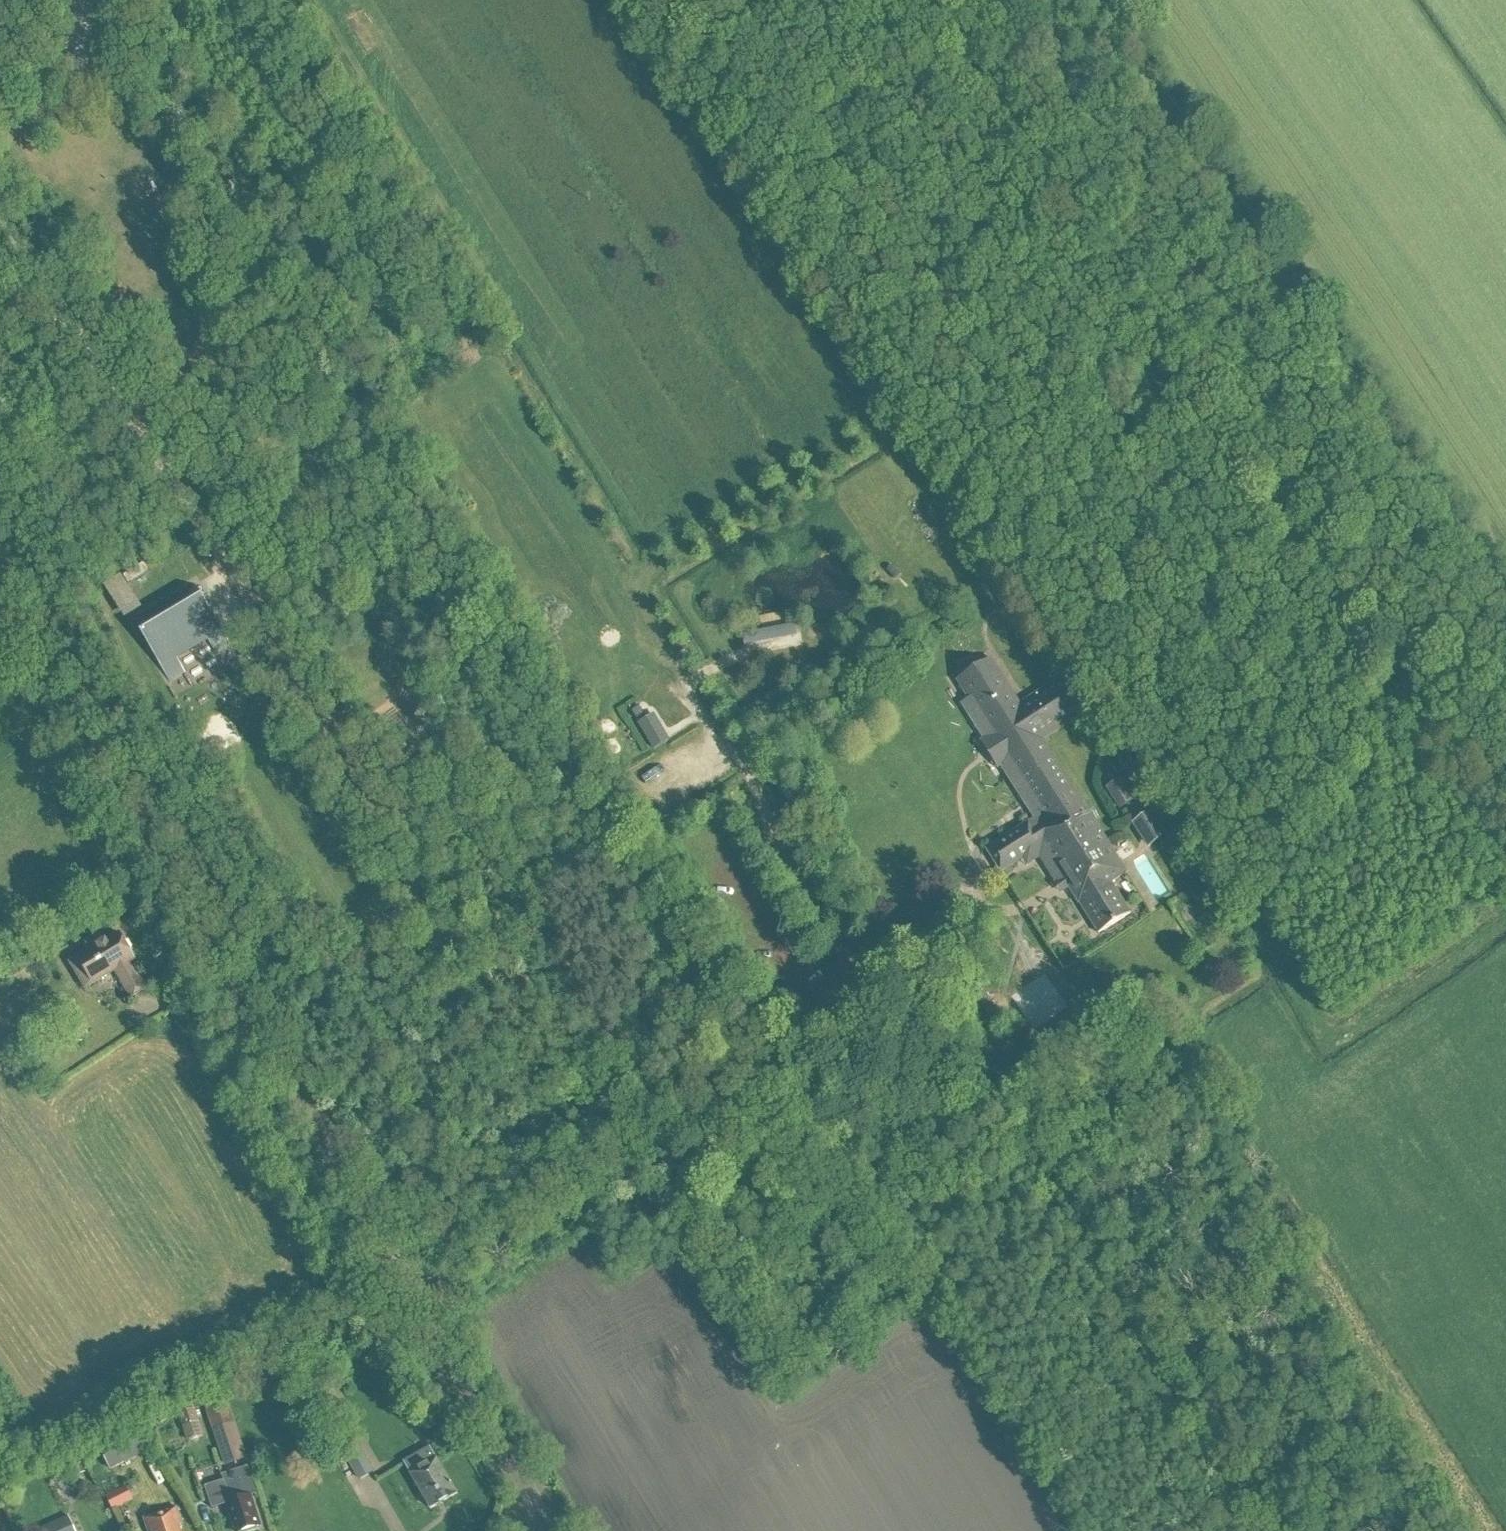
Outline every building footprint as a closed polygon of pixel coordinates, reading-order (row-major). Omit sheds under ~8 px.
[(126,585),(118,590),(129,608),(137,603),(126,585)] [(197,588),(136,624),(170,683),(186,674),(176,658),(220,633),(207,611),(206,611),(200,601),(204,599),(197,588)] [(226,637),(212,646),(217,655),(232,647),(226,637)] [(1019,703),(991,659),(957,681),(1047,823),(1034,831),(1029,823),(986,850),(1001,872),(1042,846),(1063,878),(1062,879),(1069,888),(1078,903),(1079,903),(1099,934),(1131,914),(1111,883),(1126,873),(1082,804),(1083,804),(1043,741),(1081,716),(1056,678),(1019,703)] [(637,723),(653,750),(669,740),(654,714),(637,723)] [(1138,798),(1125,776),(1105,786),(1118,809),(1138,798)] [(1131,824),(1147,849),(1167,836),(1151,811),(1131,824)] [(137,958),(120,930),(100,943),(95,935),(84,941),(88,948),(67,960),(85,990),(116,972),(131,997),(146,989),(130,962),(137,958)] [(190,1439),(206,1434),(199,1407),(182,1411),(190,1439)] [(225,1464),(245,1457),(234,1423),(214,1429),(225,1464)] [(110,1470),(151,1448),(140,1426),(98,1447),(110,1470)] [(358,1441),(342,1450),(359,1480),(374,1472),(358,1441)] [(430,1509),(457,1494),(430,1446),(403,1461),(430,1509)] [(85,1473),(81,1464),(69,1469),(73,1478),(85,1473)] [(260,1527),(250,1494),(246,1495),(242,1482),(227,1487),(225,1480),(205,1486),(212,1509),(227,1504),(236,1530),(250,1530),(260,1527)] [(112,1511),(133,1500),(126,1487),(106,1497),(112,1511)] [(179,1525),(182,1524),(177,1508),(144,1519),(148,1530),(181,1530),(179,1525)] [(69,1516),(39,1530),(75,1530),(69,1516)]
